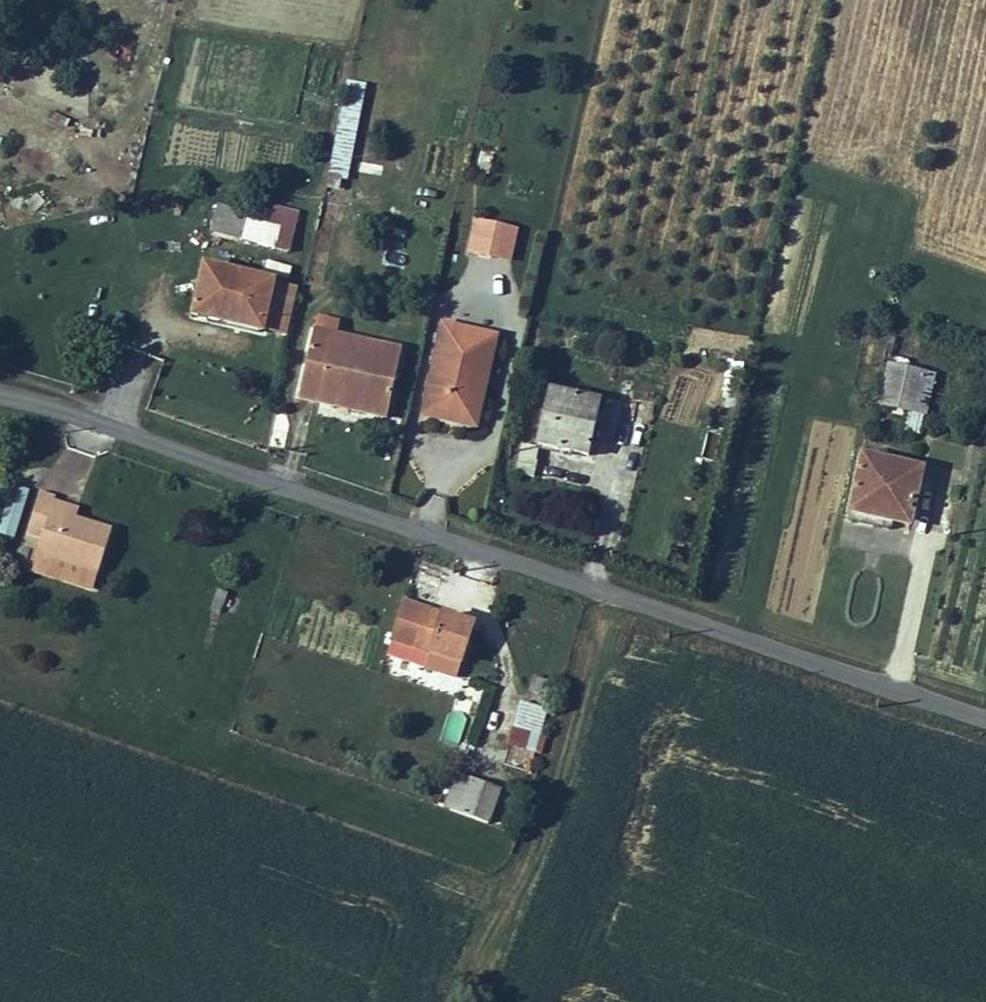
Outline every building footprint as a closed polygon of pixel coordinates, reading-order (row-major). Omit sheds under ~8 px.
[(336,168),(342,169),(346,151),(360,77),(344,74),(323,180),(333,182),(336,168)] [(490,177),(495,152),(477,148),(472,173),(490,177)] [(513,219),(471,211),(463,246),(507,255),(513,219)] [(248,214),(241,239),(274,248),(279,232),(264,227),(266,220),(248,214)] [(182,310),(260,328),(261,322),(271,276),(272,271),(194,253),(182,310)] [(286,329),(294,281),(271,276),(261,322),(286,329)] [(495,327),(438,314),(415,411),(470,423),(495,327)] [(312,326),(299,384),(383,402),(396,345),(312,326)] [(888,353),(878,393),(906,400),(915,403),(924,362),(888,353)] [(381,413),(383,402),(299,384),(297,394),(381,413)] [(544,386),(531,440),(581,452),(594,397),(544,386)] [(903,420),(920,424),(925,405),(915,403),(906,400),(903,420)] [(517,440),(510,468),(527,472),(531,457),(528,456),(531,444),(517,440)] [(853,448),(841,504),(872,512),(873,507),(882,509),(900,514),(912,462),(853,448)] [(33,529),(29,544),(90,561),(102,520),(65,510),(40,503),(43,492),(44,488),(30,484),(19,525),(33,529)] [(65,510),(67,500),(43,492),(40,503),(65,510)] [(879,522),(882,509),(873,507),(872,512),(841,504),(839,513),(879,522)] [(86,576),(90,561),(29,544),(25,560),(86,576)] [(210,608),(232,615),(238,596),(215,589),(210,608)] [(397,595),(384,633),(407,641),(402,654),(419,659),(423,645),(453,656),(464,624),(450,619),(452,612),(397,595)] [(452,612),(450,619),(464,624),(466,617),(452,612)] [(531,670),(527,681),(546,687),(550,675),(531,670)] [(516,695),(505,736),(536,744),(540,729),(533,727),(540,702),(516,695)] [(509,746),(503,761),(527,770),(533,755),(509,746)] [(442,802),(456,807),(468,775),(453,770),(442,802)] [(495,785),(468,775),(456,807),(484,817),(495,785)]
